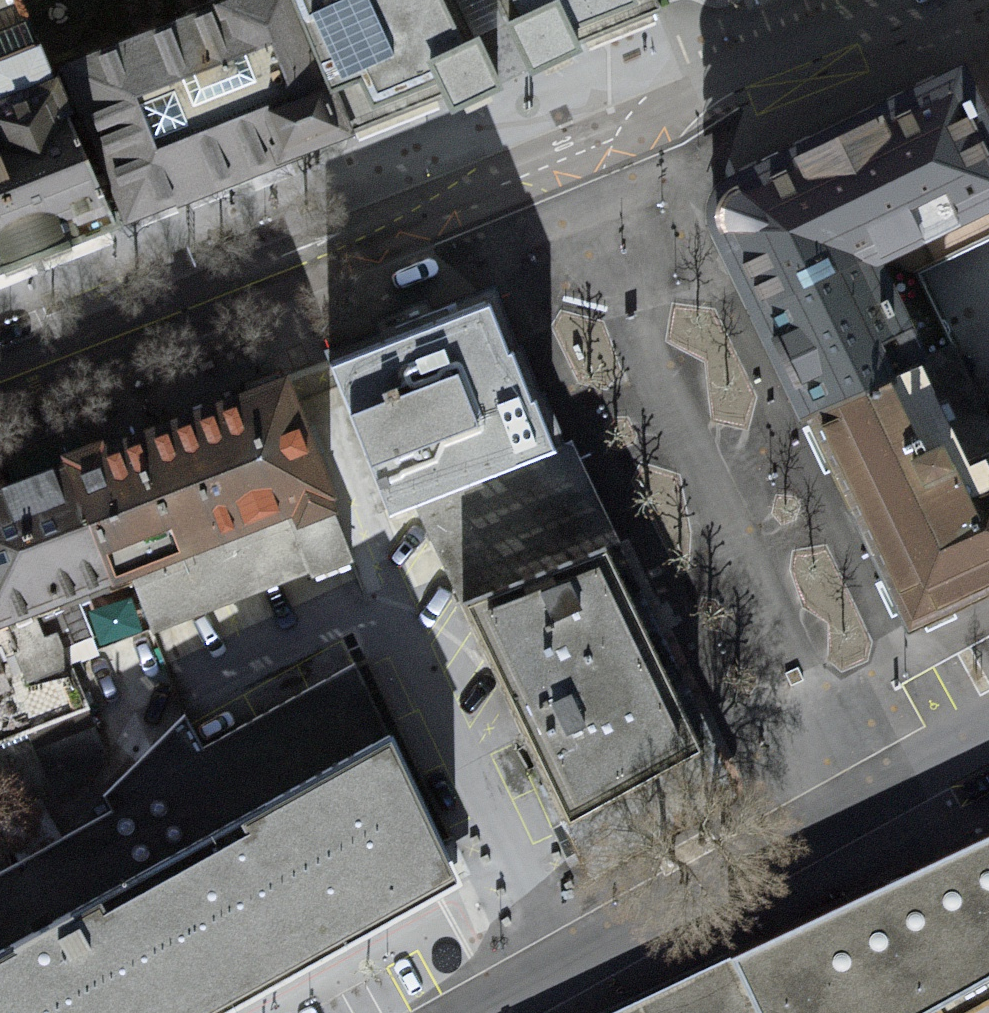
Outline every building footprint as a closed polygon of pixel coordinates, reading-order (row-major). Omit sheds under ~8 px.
[(346,149),(283,0),(262,0),(0,106),(0,289),(346,149)] [(346,149),(441,109),(446,121),(496,100),(454,0),(283,0),(346,149)] [(535,83),(577,64),(572,53),(661,16),(653,0),(497,0),(535,83)] [(705,212),(921,631),(988,595),(988,418),(909,272),(988,236),(988,132),(962,74),(720,187),(705,212)] [(569,444),(504,294),(330,366),(392,524),(417,515),(569,444)] [(0,501),(0,747),(87,715),(67,671),(354,567),(336,523),(285,385),(0,501)] [(569,444),(417,515),(463,613),(616,540),(569,444)] [(616,540),(463,613),(563,824),(714,756),(616,540)] [(460,894),(394,753),(360,667),(204,749),(188,717),(103,800),(108,817),(0,876),(0,1012),(243,1012),(460,894)] [(736,966),(761,1012),(924,1012),(988,977),(988,843),(736,966)] [(639,1006),(643,1012),(761,1012),(736,966),(715,975),(639,1006)]
